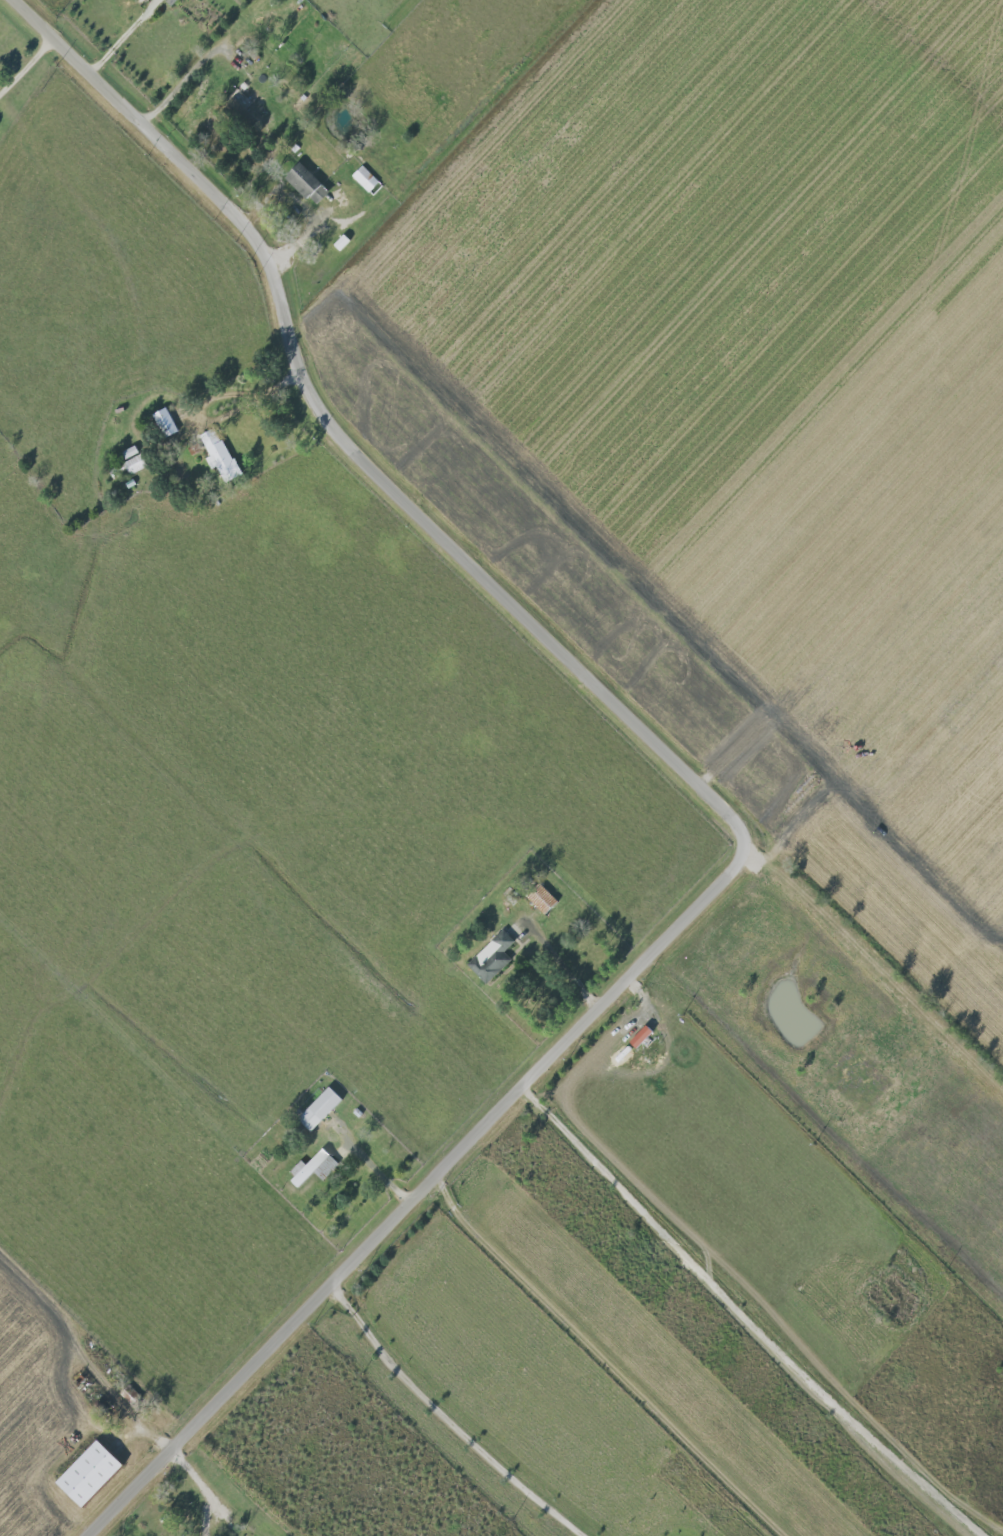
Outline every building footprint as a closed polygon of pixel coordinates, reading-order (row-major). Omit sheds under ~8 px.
[(258,120),(237,97),(228,105),(250,128),(258,120)] [(288,177),(317,207),(332,193),(303,163),(288,177)] [(381,183),(362,166),(352,177),(371,194),(381,183)] [(166,437),(179,431),(167,407),(154,414),(166,437)] [(201,435),(211,456),(207,458),(212,468),(218,466),(226,482),(241,475),(219,426),(201,435)] [(125,462),(131,474),(148,465),(142,453),(125,462)] [(560,901),(543,885),(530,900),(547,915),(560,901)] [(505,952),(516,941),(505,929),(468,964),(487,984),(513,960),(505,952)] [(631,1042),(639,1048),(655,1031),(648,1024),(631,1042)] [(344,1099),(330,1086),(300,1119),(313,1132),(344,1099)] [(324,1181),(340,1164),(324,1148),(307,1165),(302,1160),(291,1171),(296,1176),(291,1181),(298,1188),(315,1172),(324,1181)] [(127,1465),(100,1440),(59,1483),(86,1508),(127,1465)]
